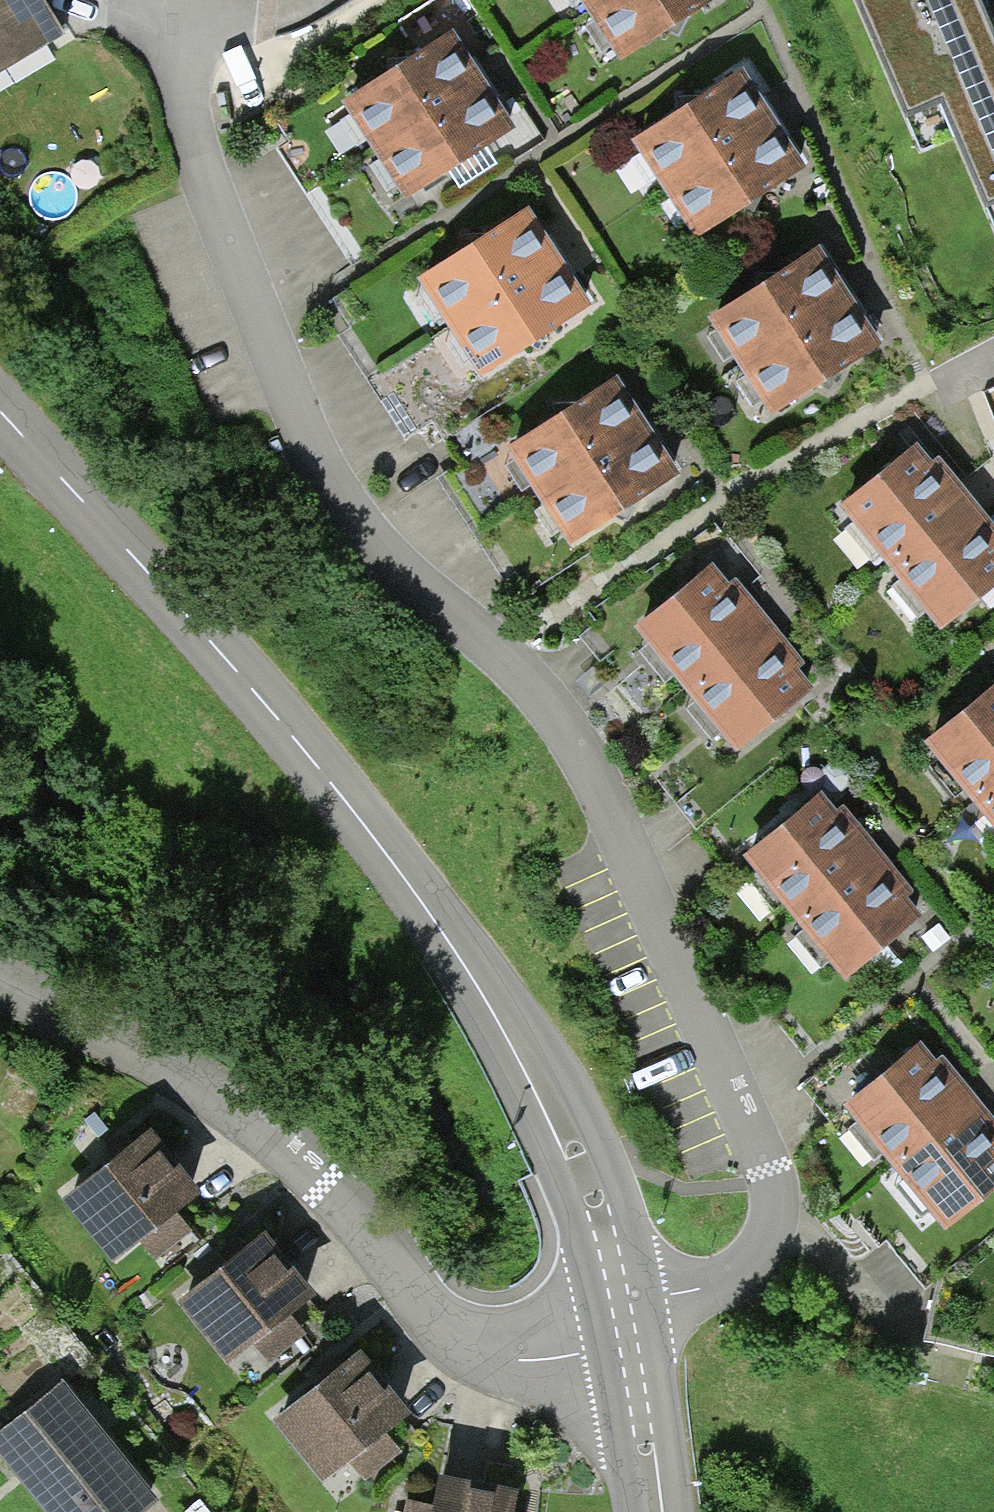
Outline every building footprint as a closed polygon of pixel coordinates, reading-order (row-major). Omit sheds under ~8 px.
[(73,13),(66,0),(0,0),(0,58),(73,13)] [(602,65),(705,0),(561,0),(602,65)] [(968,0),(865,0),(911,108),(942,95),(993,217),(993,61),(968,0)] [(445,41),(336,110),(398,206),(506,137),(490,112),(461,67),(445,41)] [(729,74),(621,143),(682,239),(791,171),(768,135),(744,97),(729,74)] [(514,208),(405,277),(467,373),(575,304),(557,276),(533,238),(514,208)] [(804,253),(695,321),(757,418),(865,349),(852,328),(822,281),(804,253)] [(603,385),(495,454),(556,550),(664,481),(647,453),(619,410),(603,385)] [(931,631),(993,580),(993,553),(965,517),(938,483),(906,444),(827,506),(931,631)] [(627,628),(730,750),(807,686),(766,637),(740,607),(704,564),(627,628)] [(993,836),(993,678),(916,744),(993,836)] [(736,859),(837,979),(917,912),(877,865),(853,836),(815,792),(736,859)] [(940,1229),(993,1182),(993,1136),(974,1112),(950,1085),(913,1043),(836,1109),(940,1229)] [(150,1130),(64,1201),(113,1260),(138,1240),(158,1265),(195,1235),(175,1211),(200,1190),(150,1130)] [(269,1236),(183,1308),(233,1367),(257,1347),(278,1372),(314,1342),(294,1318),(320,1297),(269,1236)] [(358,1353),(273,1424),(322,1483),(346,1463),(367,1488),(403,1458),(383,1434),(409,1413),(358,1353)] [(159,1499),(63,1380),(0,1430),(0,1458),(43,1511),(143,1511),(159,1499)] [(520,1478),(443,1467),(439,1495),(412,1491),(409,1511),(515,1511),(520,1478)]
